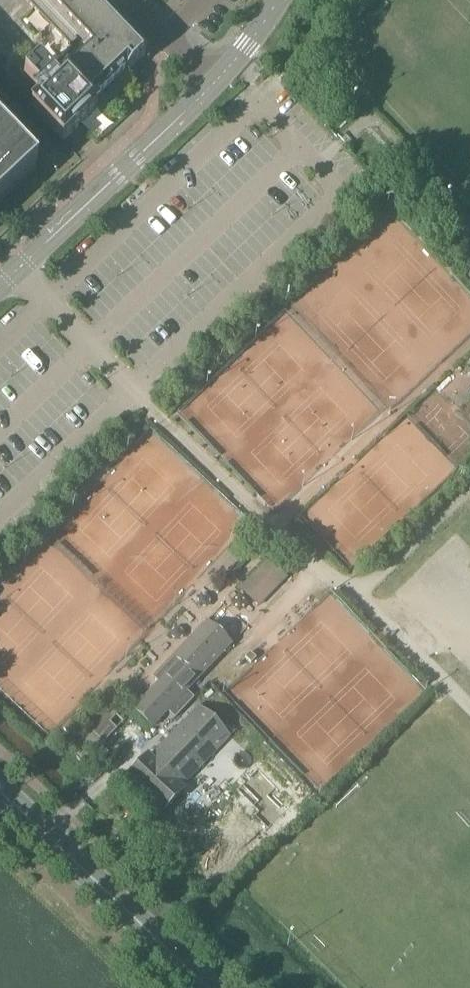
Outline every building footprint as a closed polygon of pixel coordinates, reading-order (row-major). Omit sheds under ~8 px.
[(72,52),(45,77),(37,68),(23,81),(40,100),(30,110),(62,143),(96,110),(91,104),(124,72),(126,74),(146,55),(93,0),(23,0),(72,52)] [(0,133),(0,201),(34,169),(0,133)] [(267,561),(239,590),(257,608),(286,578),(267,561)] [(160,676),(163,679),(133,710),(152,728),(166,713),(174,719),(193,699),(186,692),(230,645),(208,624),(160,676)] [(255,659),(249,653),(244,658),(250,664),(255,659)] [(149,756),(125,781),(160,814),(183,789),(182,788),(230,737),(198,707),(150,758),(149,756)] [(110,712),(77,747),(91,759),(117,732),(110,725),(117,718),(110,712)]
